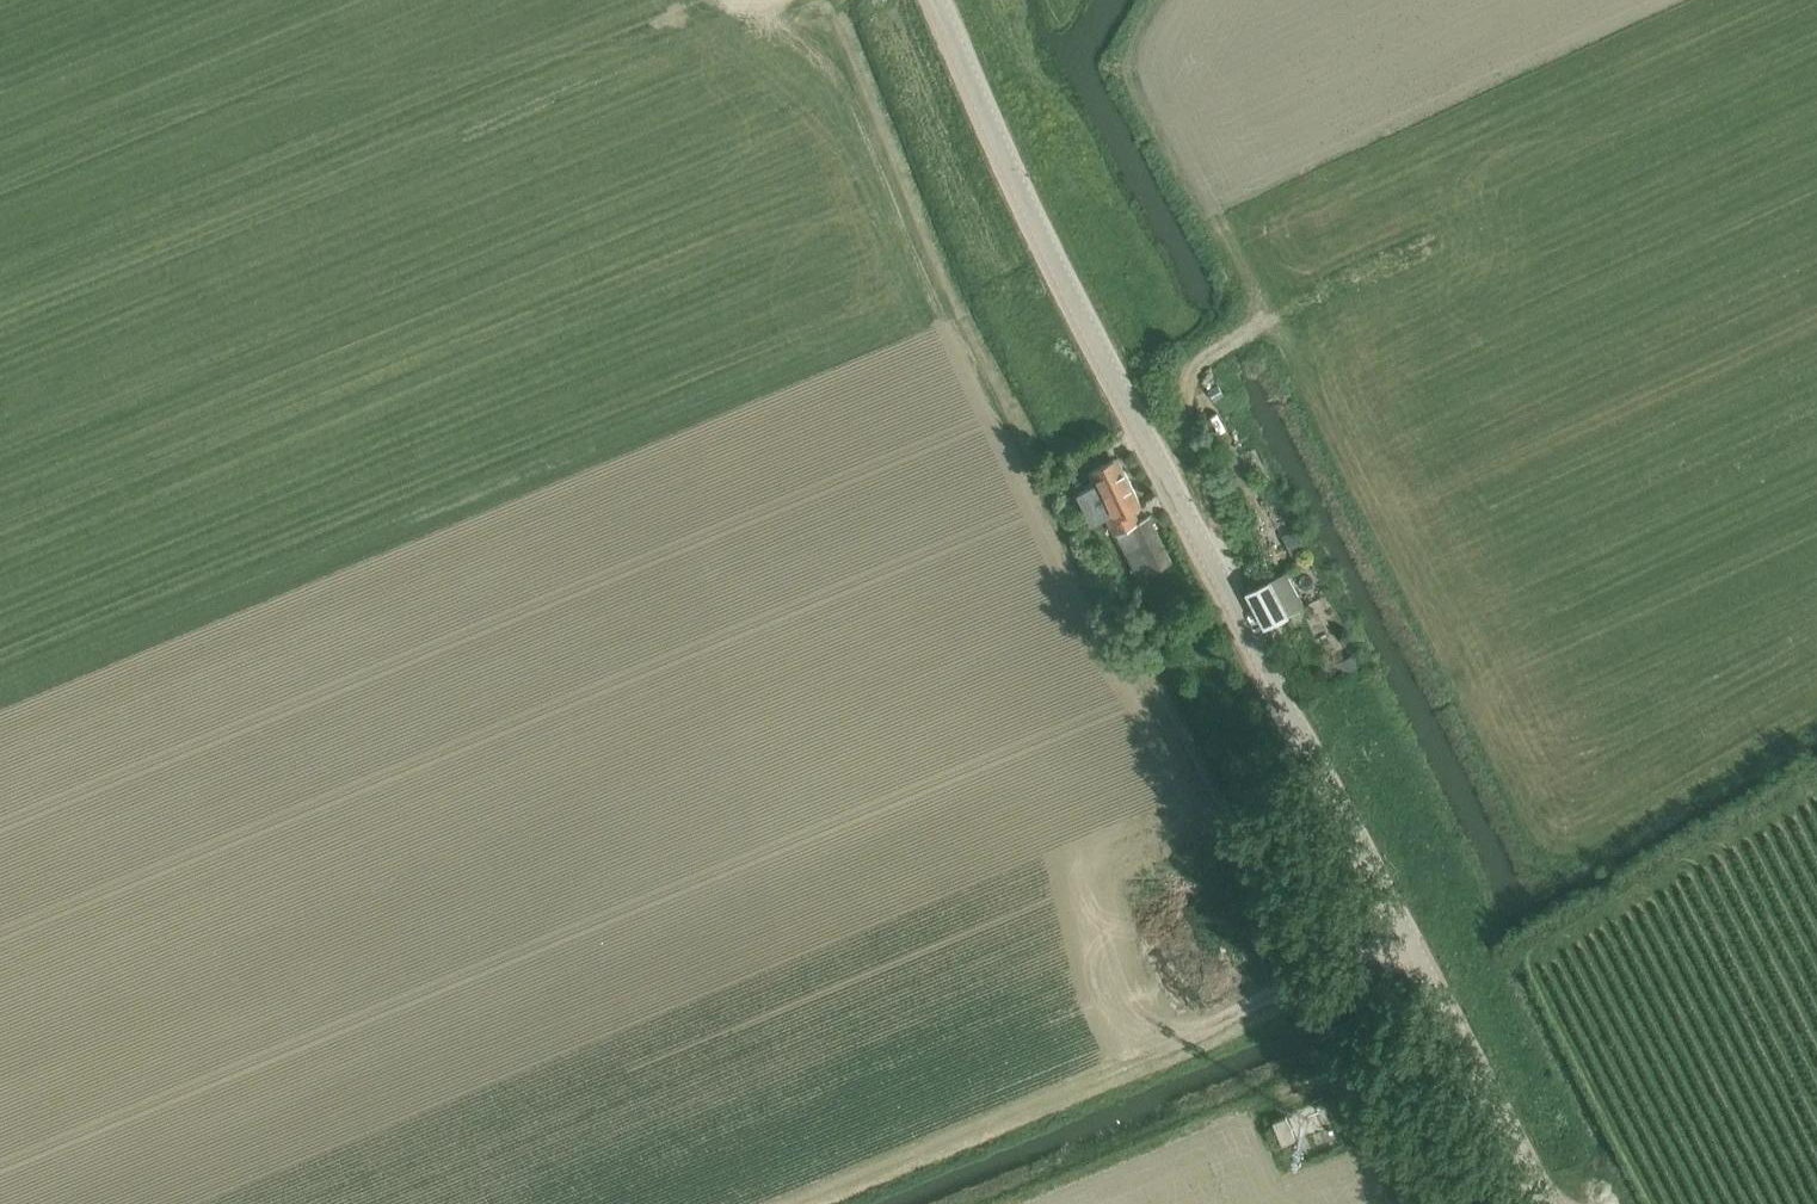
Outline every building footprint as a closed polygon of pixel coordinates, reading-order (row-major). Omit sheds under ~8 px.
[(1220,384),(1210,389),(1215,400),(1226,395),(1220,384)] [(1095,521),(1108,515),(1117,533),(1118,533),(1140,577),(1173,561),(1151,517),(1141,521),(1135,508),(1144,504),(1127,470),(1123,473),(1116,459),(1089,472),(1096,485),(1081,492),(1095,521)] [(1294,529),(1282,535),(1292,555),(1293,554),(1304,549),(1307,548),(1297,527),(1294,529)] [(1249,592),(1267,627),(1305,607),(1287,573),(1249,592)] [(1284,1146),(1297,1140),(1287,1116),(1274,1122),(1284,1146)]
